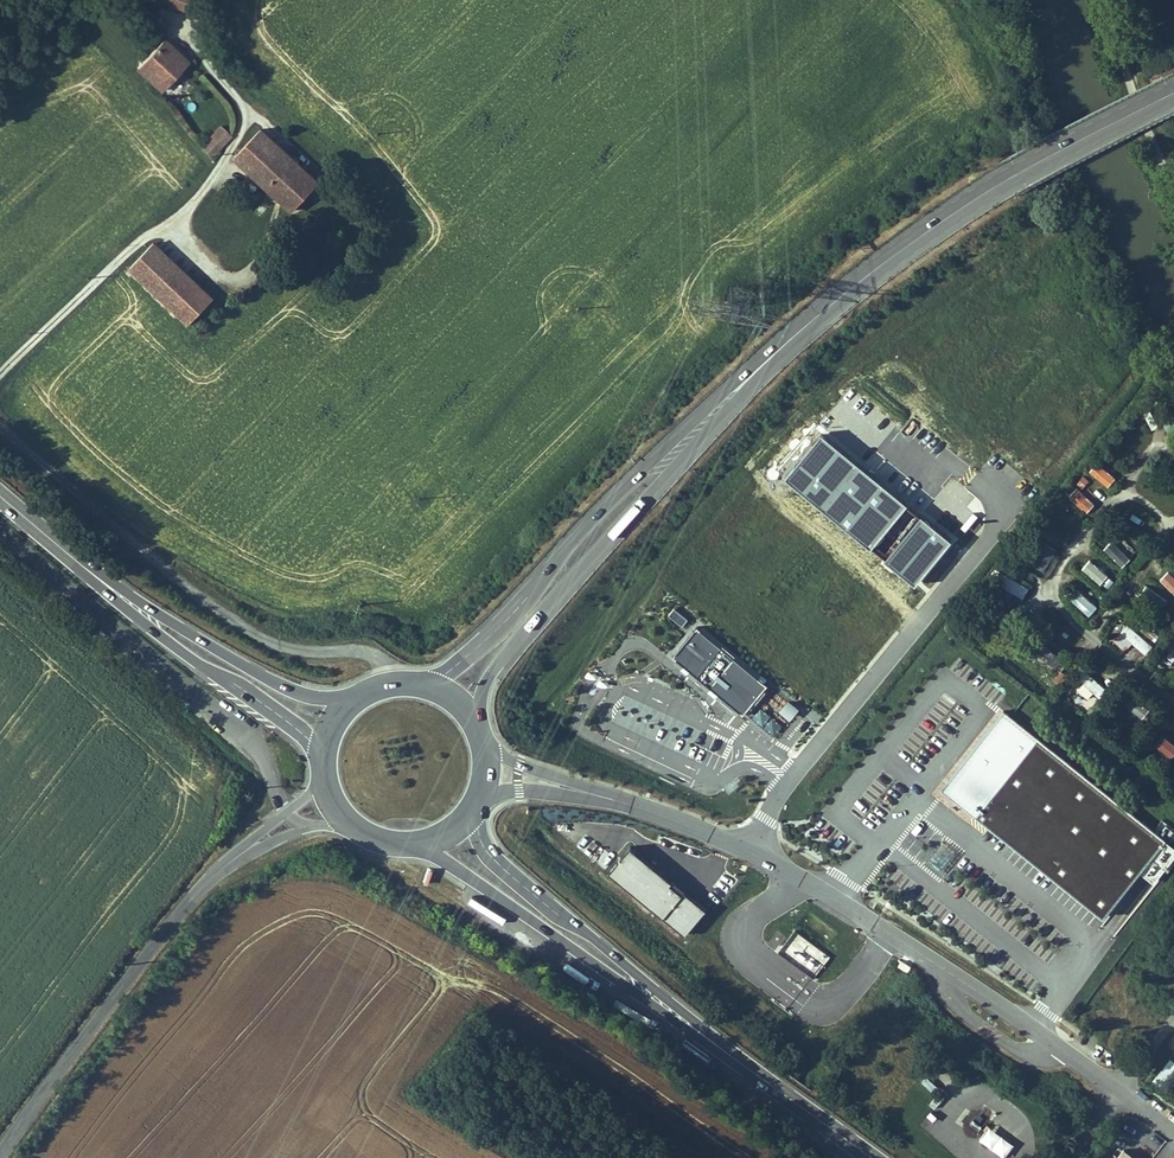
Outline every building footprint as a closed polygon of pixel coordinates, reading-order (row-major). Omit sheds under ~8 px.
[(170,5),(159,22),(173,31),(182,18),(175,14),(178,9),(170,5)] [(185,65),(158,41),(136,65),(162,89),(185,65)] [(198,138),(206,146),(209,149),(219,139),(207,128),(198,138)] [(232,160),(293,213),(317,186),(319,184),(254,133),(232,160)] [(204,310),(224,287),(168,239),(147,263),(204,310)] [(1108,487),(1116,477),(1098,461),(1089,471),(1108,487)] [(1086,512),(1095,504),(1077,487),(1069,495),(1086,512)] [(1113,540),(1104,548),(1122,566),(1130,557),(1113,540)] [(1042,575),(1056,549),(1045,543),(1031,569),(1042,575)] [(1090,558),(1081,568),(1106,590),(1114,581),(1090,558)] [(1168,571),(1160,580),(1173,593),(1173,576),(1168,571)] [(1023,599),(1030,589),(1004,572),(997,582),(1023,599)] [(1089,615),(1098,606),(1077,588),(1069,598),(1089,615)] [(669,615),(682,626),(687,619),(675,608),(669,615)] [(1144,654),(1153,645),(1128,622),(1112,638),(1124,649),(1131,642),(1144,654)] [(767,686),(698,628),(673,657),(685,666),(682,670),(686,674),(689,670),(712,689),(710,691),(735,712),(738,710),(743,714),(767,686)] [(1173,657),(1173,641),(1173,640),(1165,651),(1173,657)] [(1054,669),(1062,656),(1037,641),(1029,654),(1054,669)] [(1082,670),(1077,678),(1082,682),(1077,690),(1089,698),(1092,693),(1099,697),(1107,685),(1082,670)] [(1142,717),(1149,707),(1131,694),(1124,703),(1142,717)] [(780,713),(794,718),(799,704),(785,699),(780,713)] [(748,719),(771,741),(783,727),(761,706),(748,719)] [(1002,711),(942,787),(1103,915),(1144,867),(1158,877),(1173,855),(1173,847),(1002,711)] [(1173,759),(1173,744),(1162,735),(1154,744),(1173,760),(1173,759)] [(736,777),(724,788),(729,795),(742,784),(736,777)] [(778,954),(816,977),(830,953),(792,930),(778,954)] [(1173,1082),(1173,1060),(1170,1057),(1152,1080),(1167,1092),(1173,1082)] [(925,1077),(921,1084),(935,1091),(939,1084),(925,1077)] [(935,1108),(946,1095),(941,1090),(929,1103),(935,1108)] [(1123,1148),(1116,1157),(1136,1157),(1123,1148)]
